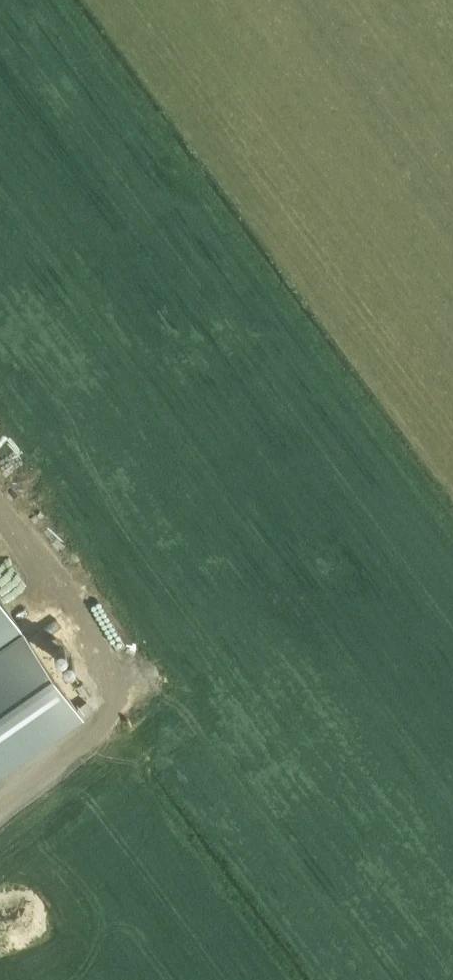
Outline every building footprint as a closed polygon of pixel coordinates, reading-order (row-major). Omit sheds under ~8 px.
[(0,598),(0,776),(83,718),(0,598)]
